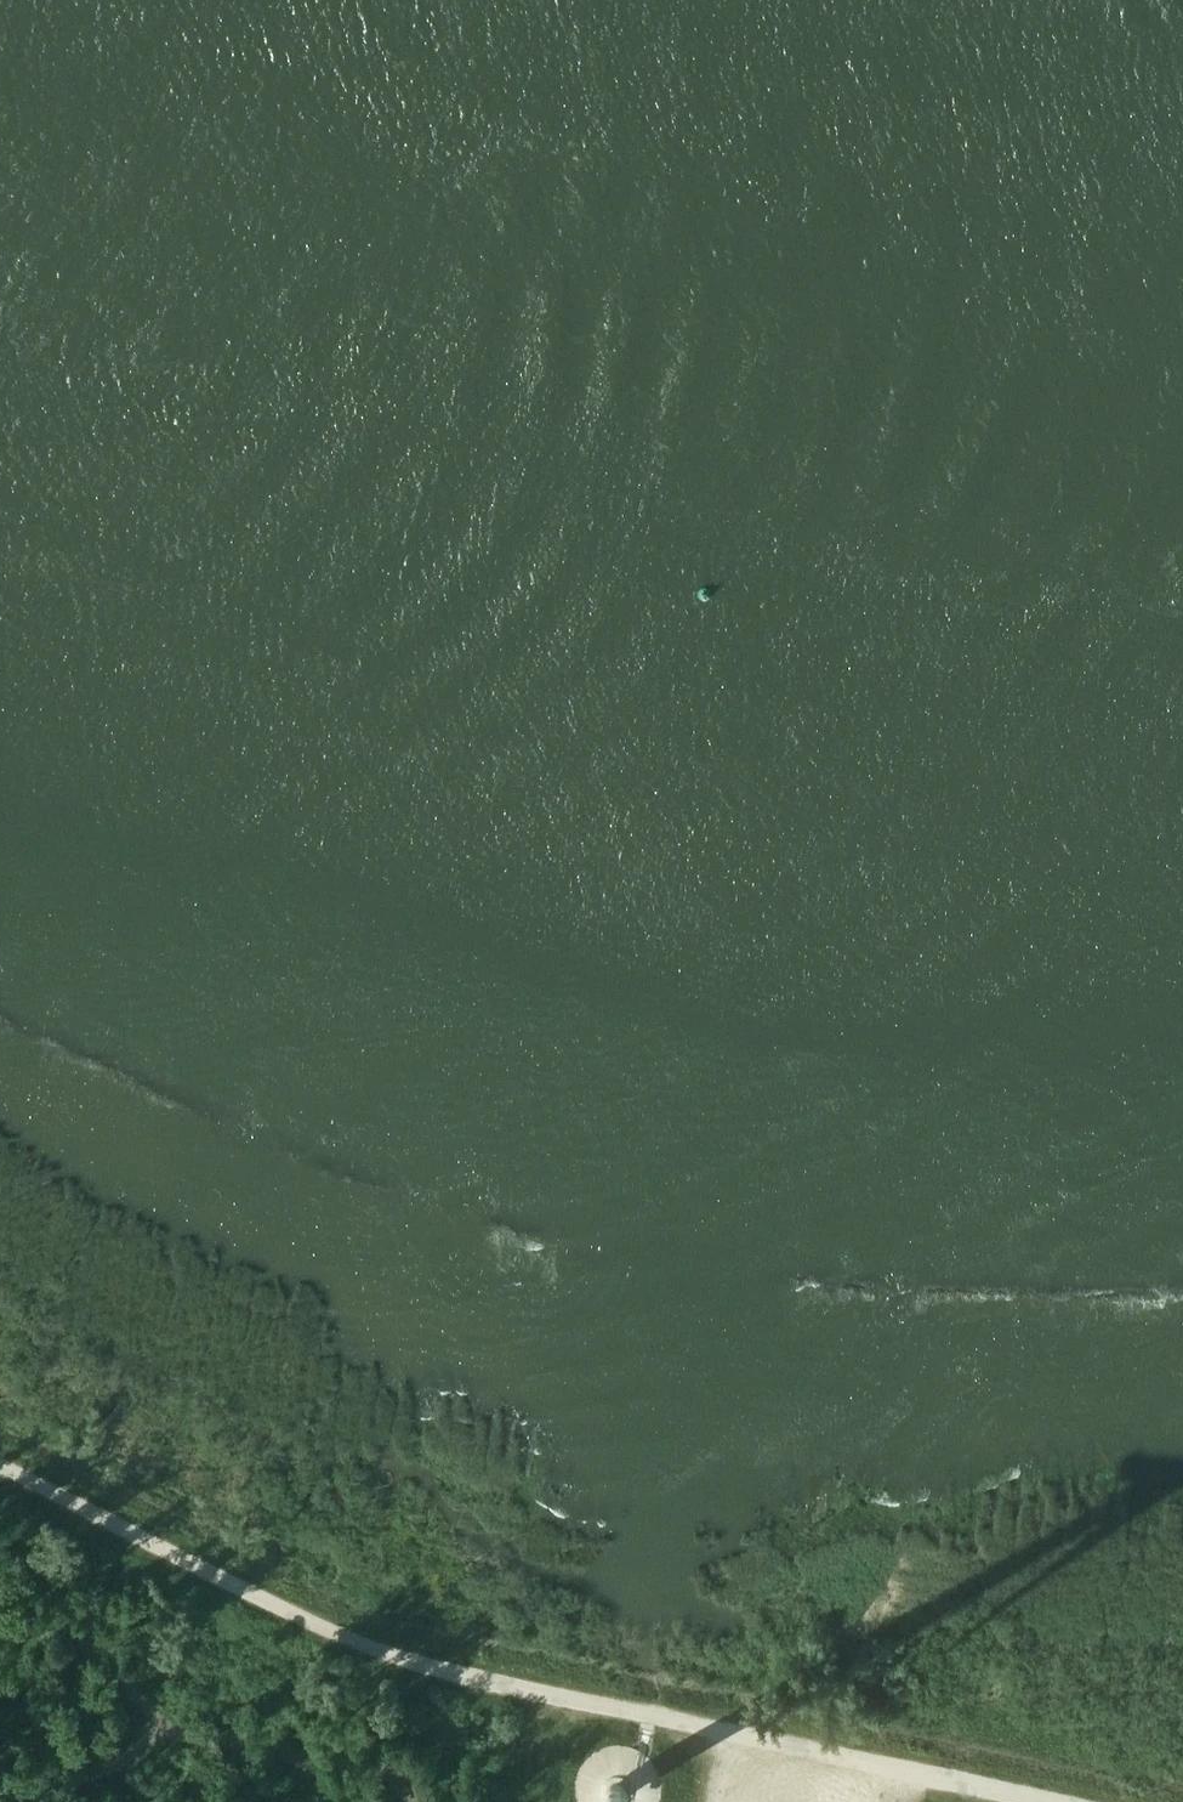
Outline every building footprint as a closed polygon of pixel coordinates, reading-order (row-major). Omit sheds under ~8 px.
[(574,1791),(575,1798),(576,1801),(660,1801),(661,1798),(662,1791),(661,1783),(659,1776),(656,1769),(652,1763),(646,1757),(640,1753),(633,1749),(626,1747),(618,1747),(611,1747),(603,1750),(596,1753),(590,1757),(585,1763),(580,1769),(577,1776),(575,1783),(574,1791)]
